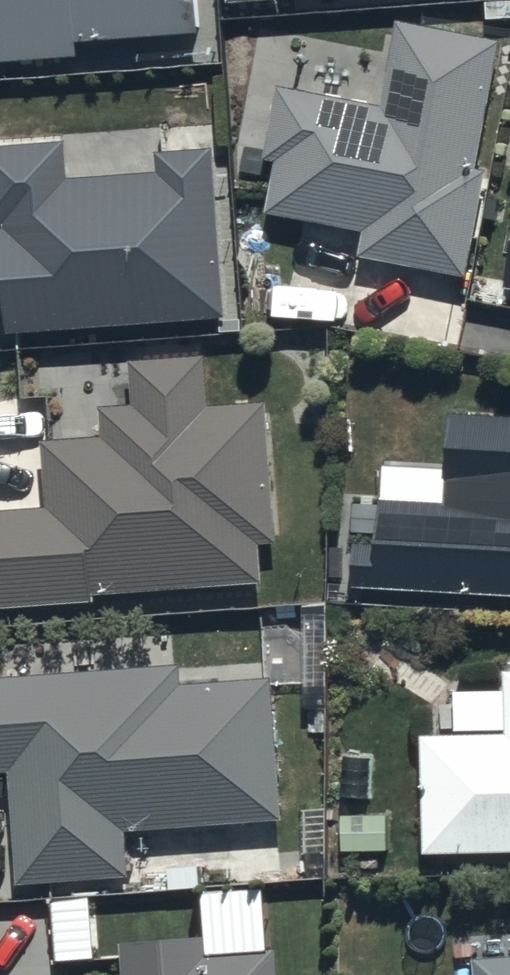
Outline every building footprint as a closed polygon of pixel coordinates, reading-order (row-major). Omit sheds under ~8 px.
[(81,62),(80,45),(206,38),(204,0),(0,0),(0,67),(81,62)] [(504,43),(401,24),(384,113),(281,94),(268,164),(282,166),(272,219),(368,237),(364,259),(473,280),(493,173),(480,171),(504,43)] [(12,334),(229,318),(217,150),(162,154),(163,177),(73,183),(70,145),(0,150),(0,227),(4,227),(12,334)] [(131,363),(134,408),(105,410),(106,441),(47,444),(51,513),(0,516),(0,612),(99,606),(98,596),(268,587),(266,547),(281,546),(272,405),(212,408),(210,359),(131,363)] [(458,424),(452,509),(387,505),(384,549),(363,548),(360,596),(509,605),(509,427),(458,424)] [(0,679),(0,776),(15,775),(23,887),(136,880),(133,835),(288,824),(278,678),(184,685),(183,667),(0,679)] [(426,737),(426,855),(509,855),(509,673),(509,737),(426,737)] [(281,954),(211,959),(210,938),(124,944),(126,974),(282,974),(281,954)] [(479,961),(479,974),(509,974),(509,960),(479,961)]
